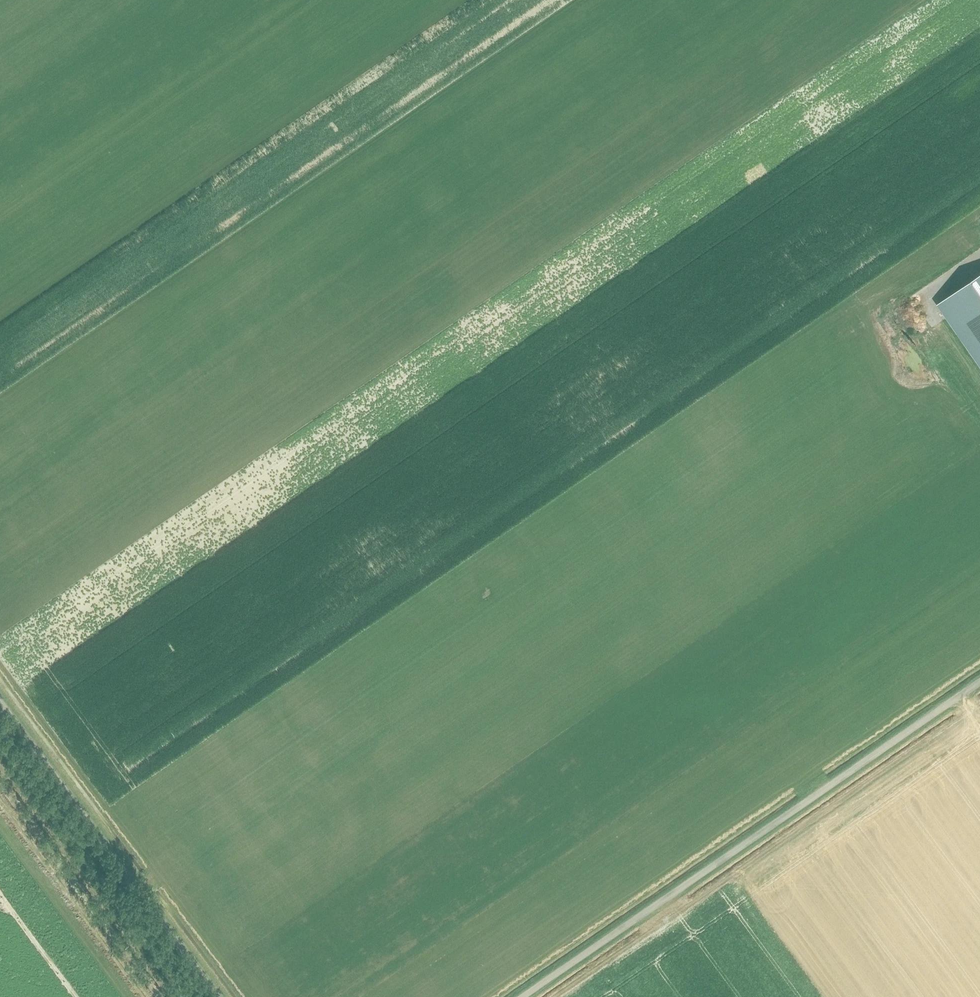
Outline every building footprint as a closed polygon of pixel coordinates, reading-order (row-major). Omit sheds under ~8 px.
[(939,304),(979,363),(979,275),(939,304)]
